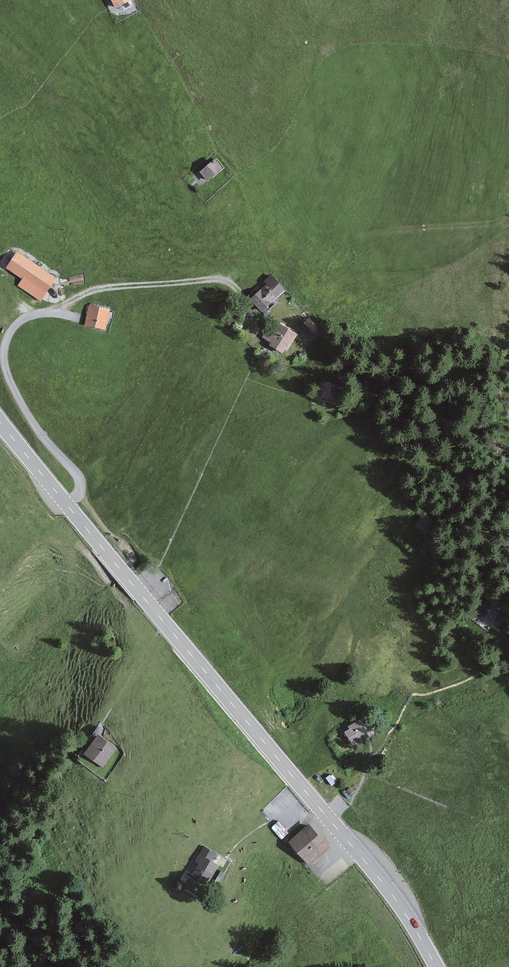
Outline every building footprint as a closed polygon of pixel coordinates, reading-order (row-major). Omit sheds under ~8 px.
[(116,12),(132,4),(130,0),(110,0),(116,12)] [(212,164),(194,178),(201,187),(219,172),(212,164)] [(11,252),(0,269),(0,271),(40,298),(52,280),(11,252)] [(285,291),(271,278),(256,293),(270,306),(285,291)] [(111,313),(87,306),(83,322),(107,329),(111,313)] [(311,314),(303,322),(318,336),(325,328),(311,314)] [(294,336),(266,324),(257,345),(284,357),(294,336)] [(434,523),(421,515),(416,524),(429,531),(434,523)] [(487,605),(478,616),(490,626),(499,615),(487,605)] [(359,721),(341,732),(352,748),(369,737),(359,721)] [(118,748),(94,731),(79,752),(103,769),(118,748)] [(329,846),(310,823),(284,843),(304,867),(329,846)] [(216,863),(199,854),(188,874),(205,883),(216,863)]
